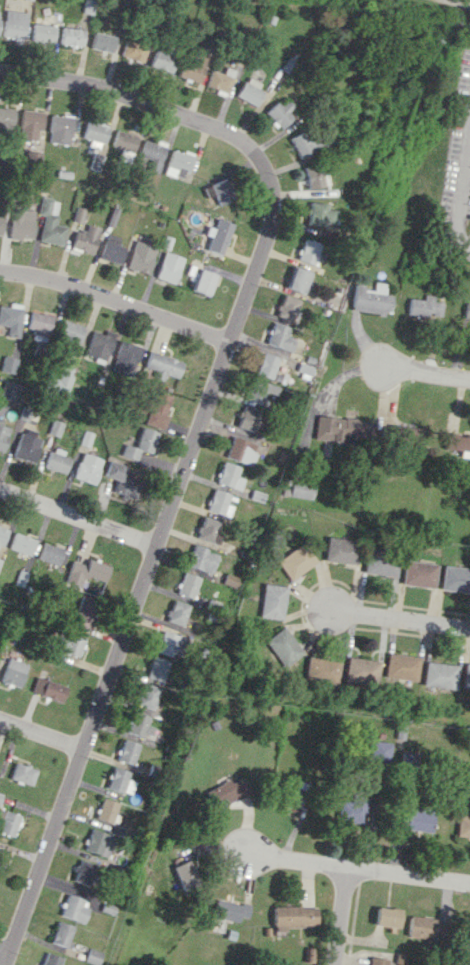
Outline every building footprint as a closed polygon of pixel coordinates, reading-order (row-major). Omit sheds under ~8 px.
[(2,37),(24,38),(25,12),(3,11),(2,37)] [(54,26),(31,23),(29,40),(51,43),(54,26)] [(82,29),(60,27),(59,44),(81,46),(82,29)] [(110,52),(114,36),(92,32),(89,48),(110,52)] [(140,63),(146,45),(125,38),(119,55),(140,63)] [(169,73),(175,56),(155,49),(149,65),(169,73)] [(182,58),(176,76),(197,82),(206,55),(192,50),(188,60),(182,58)] [(230,76),(209,70),(204,87),(226,92),(230,76)] [(253,106),(262,88),(243,78),(233,96),(253,106)] [(290,106),(282,97),(264,114),(277,129),(290,117),(285,112),(290,106)] [(13,109),(0,108),(0,130),(11,131),(13,109)] [(41,111),(20,109),(17,139),(38,141),(41,111)] [(71,115),(49,114),(48,143),(70,144),(71,115)] [(107,127),(86,120),(81,136),(102,143),(107,127)] [(131,153),(136,136),(115,129),(109,146),(131,153)] [(287,138),(296,157),(315,148),(307,129),(287,138)] [(138,157),(159,164),(165,142),(154,139),(153,143),(143,140),(138,157)] [(191,155),(171,147),(162,173),(182,180),(191,155)] [(98,171),(102,155),(92,153),(88,169),(98,171)] [(304,189),(320,186),(317,163),(301,166),(304,189)] [(200,187),(204,198),(212,195),(216,204),(231,199),(223,179),(200,187)] [(65,226),(54,224),(58,200),(42,198),(35,240),(63,245),(65,226)] [(332,225),(333,209),(323,209),(323,203),(306,202),(305,224),(332,225)] [(82,222),(84,208),(74,207),(72,221),(82,222)] [(32,239),(33,210),(10,209),(9,238),(32,239)] [(209,236),(204,249),(220,254),(230,223),(215,218),(211,228),(205,226),(202,234),(209,236)] [(98,226),(86,224),(84,231),(74,229),(71,248),(93,252),(98,226)] [(117,245),(119,238),(105,233),(97,258),(119,264),(124,247),(117,245)] [(317,243),(300,238),(294,260),(311,265),(317,243)] [(125,267),(146,274),(155,247),(134,240),(125,267)] [(181,257),(163,251),(155,277),(173,283),(181,257)] [(283,288),(301,293),(306,271),(289,267),(283,288)] [(211,272),(194,269),(190,291),(207,295),(211,272)] [(347,309),(386,314),(388,295),(381,294),(382,283),(370,282),(369,290),(359,289),(360,285),(350,284),(347,309)] [(296,299),(280,294),(274,315),(290,320),(296,299)] [(405,314),(440,317),(442,302),(433,301),(433,295),(422,294),(421,299),(406,298),(405,314)] [(6,336),(19,337),(22,304),(9,303),(8,306),(0,306),(0,325),(7,326),(6,336)] [(27,328),(33,330),(31,339),(46,342),(51,315),(30,311),(27,328)] [(83,326),(63,319),(55,345),(75,352),(83,326)] [(285,335),(288,328),(271,322),(264,342),(288,351),(293,337),(285,335)] [(84,355),(105,361),(114,332),(104,329),(103,334),(91,330),(84,355)] [(139,346),(117,341),(110,369),(133,374),(139,346)] [(161,379),(164,373),(175,378),(181,363),(149,350),(142,366),(154,371),(152,375),(161,379)] [(276,358),(260,353),(253,373),(269,378),(276,358)] [(13,373),(17,359),(3,355),(0,369),(0,370),(13,373)] [(77,364),(64,359),(57,378),(50,375),(46,387),(66,395),(77,364)] [(18,385),(0,378),(0,396),(12,401),(18,385)] [(274,394),(276,385),(249,379),(244,401),(263,405),(265,392),(274,394)] [(159,429),(170,396),(153,391),(150,400),(142,397),(135,421),(159,429)] [(253,431),(258,410),(240,406),(235,426),(253,431)] [(310,438),(348,443),(349,436),(368,438),(370,422),(313,414),(310,438)] [(2,419),(0,419),(0,452),(2,453),(9,428),(1,426),(2,419)] [(394,440),(419,442),(421,425),(395,423),(394,440)] [(33,437),(35,431),(22,427),(13,457),(32,463),(40,439),(33,437)] [(138,450),(149,453),(156,432),(140,427),(134,447),(123,444),(119,455),(135,460),(138,450)] [(469,451),(469,434),(444,434),(444,451),(469,451)] [(249,465),(253,452),(250,452),(252,443),(230,436),(223,457),(249,465)] [(63,474),(69,455),(48,449),(42,468),(63,474)] [(94,484),(100,458),(79,453),(73,479),(94,484)] [(238,490),(242,478),(234,476),(237,466),(221,461),(214,482),(238,490)] [(111,492),(133,499),(138,483),(128,480),(131,469),(106,462),(102,476),(115,480),(111,492)] [(311,482),(288,480),(286,496),(310,499),(311,482)] [(231,506),(224,503),(227,494),(210,488),(203,509),(227,517),(231,506)] [(216,545),(220,534),(214,532),(218,522),(200,516),(193,537),(216,545)] [(8,548),(29,555),(34,539),(14,532),(8,548)] [(322,560),(353,565),(357,541),(326,536),(322,560)] [(56,566),(62,549),(41,542),(35,559),(56,566)] [(314,561),(300,542),(274,561),(288,581),(314,561)] [(185,565),(209,573),(216,552),(191,545),(185,565)] [(394,577),(398,554),(365,549),(362,572),(394,577)] [(108,567),(87,558),(85,565),(71,560),(62,584),(75,589),(81,574),(102,583),(108,567)] [(436,564),(403,560),(400,584),(433,587),(436,564)] [(442,565),(439,589),(469,593),(469,568),(442,565)] [(197,577),(181,572),(175,593),(191,598),(197,577)] [(257,617),(281,619),(284,586),(259,584),(257,617)] [(85,630),(97,601),(80,594),(68,623),(85,630)] [(165,621),(181,626),(187,604),(171,599),(165,621)] [(302,651),(282,626),(262,641),(282,667),(302,651)] [(83,635),(64,630),(57,651),(77,656),(83,635)] [(185,638),(161,630),(153,651),(170,657),(171,653),(179,656),(185,638)] [(385,679),(418,680),(419,655),(386,654),(385,679)] [(167,660),(150,656),(145,678),(161,682),(167,660)] [(344,676),(375,684),(380,663),(350,656),(344,676)] [(8,657),(0,679),(0,681),(18,687),(26,664),(8,657)] [(305,679),(332,680),(333,659),(306,658),(305,679)] [(458,665),(425,662),(422,685),(455,689),(458,665)] [(469,687),(469,663),(465,662),(461,685),(469,687)] [(61,701),(65,685),(34,678),(30,694),(61,701)] [(157,687),(140,683),(134,704),(151,709),(157,687)] [(126,731),(149,738),(152,727),(145,725),(148,716),(131,711),(126,731)] [(115,760),(131,765),(138,744),(122,738),(115,760)] [(390,742),(373,742),(372,758),(390,758),(390,742)] [(9,778),(30,785),(36,768),(14,761),(9,778)] [(128,771),(111,766),(104,787),(129,795),(133,781),(126,779),(128,771)] [(211,808),(249,793),(242,775),(205,790),(211,808)] [(302,808),(309,784),(293,779),(285,803),(302,808)] [(363,824),(367,798),(340,794),(336,820),(363,824)] [(111,823),(116,802),(100,798),(95,819),(111,823)] [(19,814),(2,810),(0,818),(0,833),(14,836),(19,814)] [(433,811),(402,810),(401,830),(433,831),(433,811)] [(469,837),(469,815),(462,814),(458,835),(469,837)] [(83,849),(106,857),(113,836),(89,829),(83,849)] [(72,880),(87,885),(95,864),(79,859),(72,880)] [(180,889),(197,881),(186,859),(170,867),(180,889)] [(81,923),(88,902),(67,894),(59,915),(81,923)] [(237,917),(247,918),(248,904),(213,900),(211,918),(237,921),(237,917)] [(272,907),(272,929),(317,928),(316,906),(272,907)] [(373,924),(397,928),(400,910),(376,906),(373,924)] [(435,939),(437,918),(409,916),(407,936),(435,939)] [(50,943),(68,947),(73,925),(56,921),(50,943)] [(45,951),(41,964),(59,964),(61,956),(45,951)] [(388,959),(369,957),(368,964),(387,964),(388,959)]
